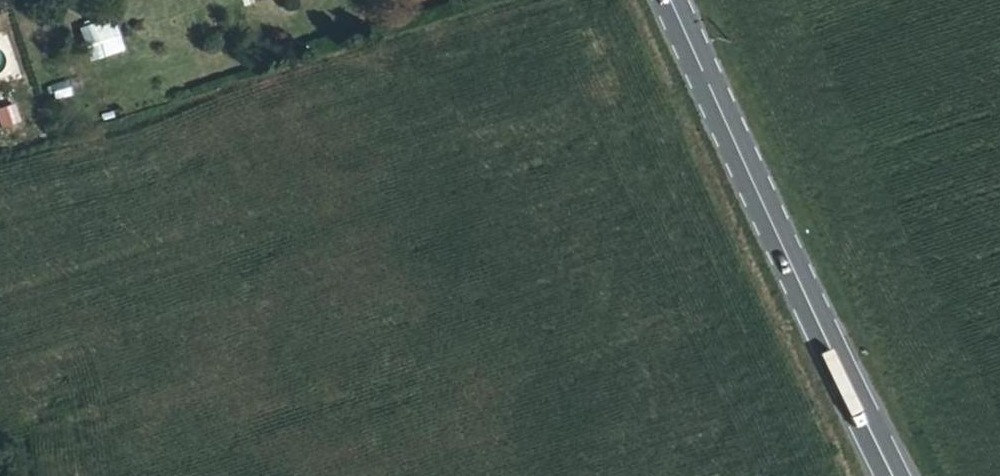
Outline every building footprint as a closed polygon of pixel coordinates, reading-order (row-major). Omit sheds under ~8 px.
[(113,32),(97,38),(104,61),(121,55),(113,32)] [(11,80),(2,36),(0,36),(0,82),(11,80)] [(288,42),(293,59),(310,53),(288,42)]
